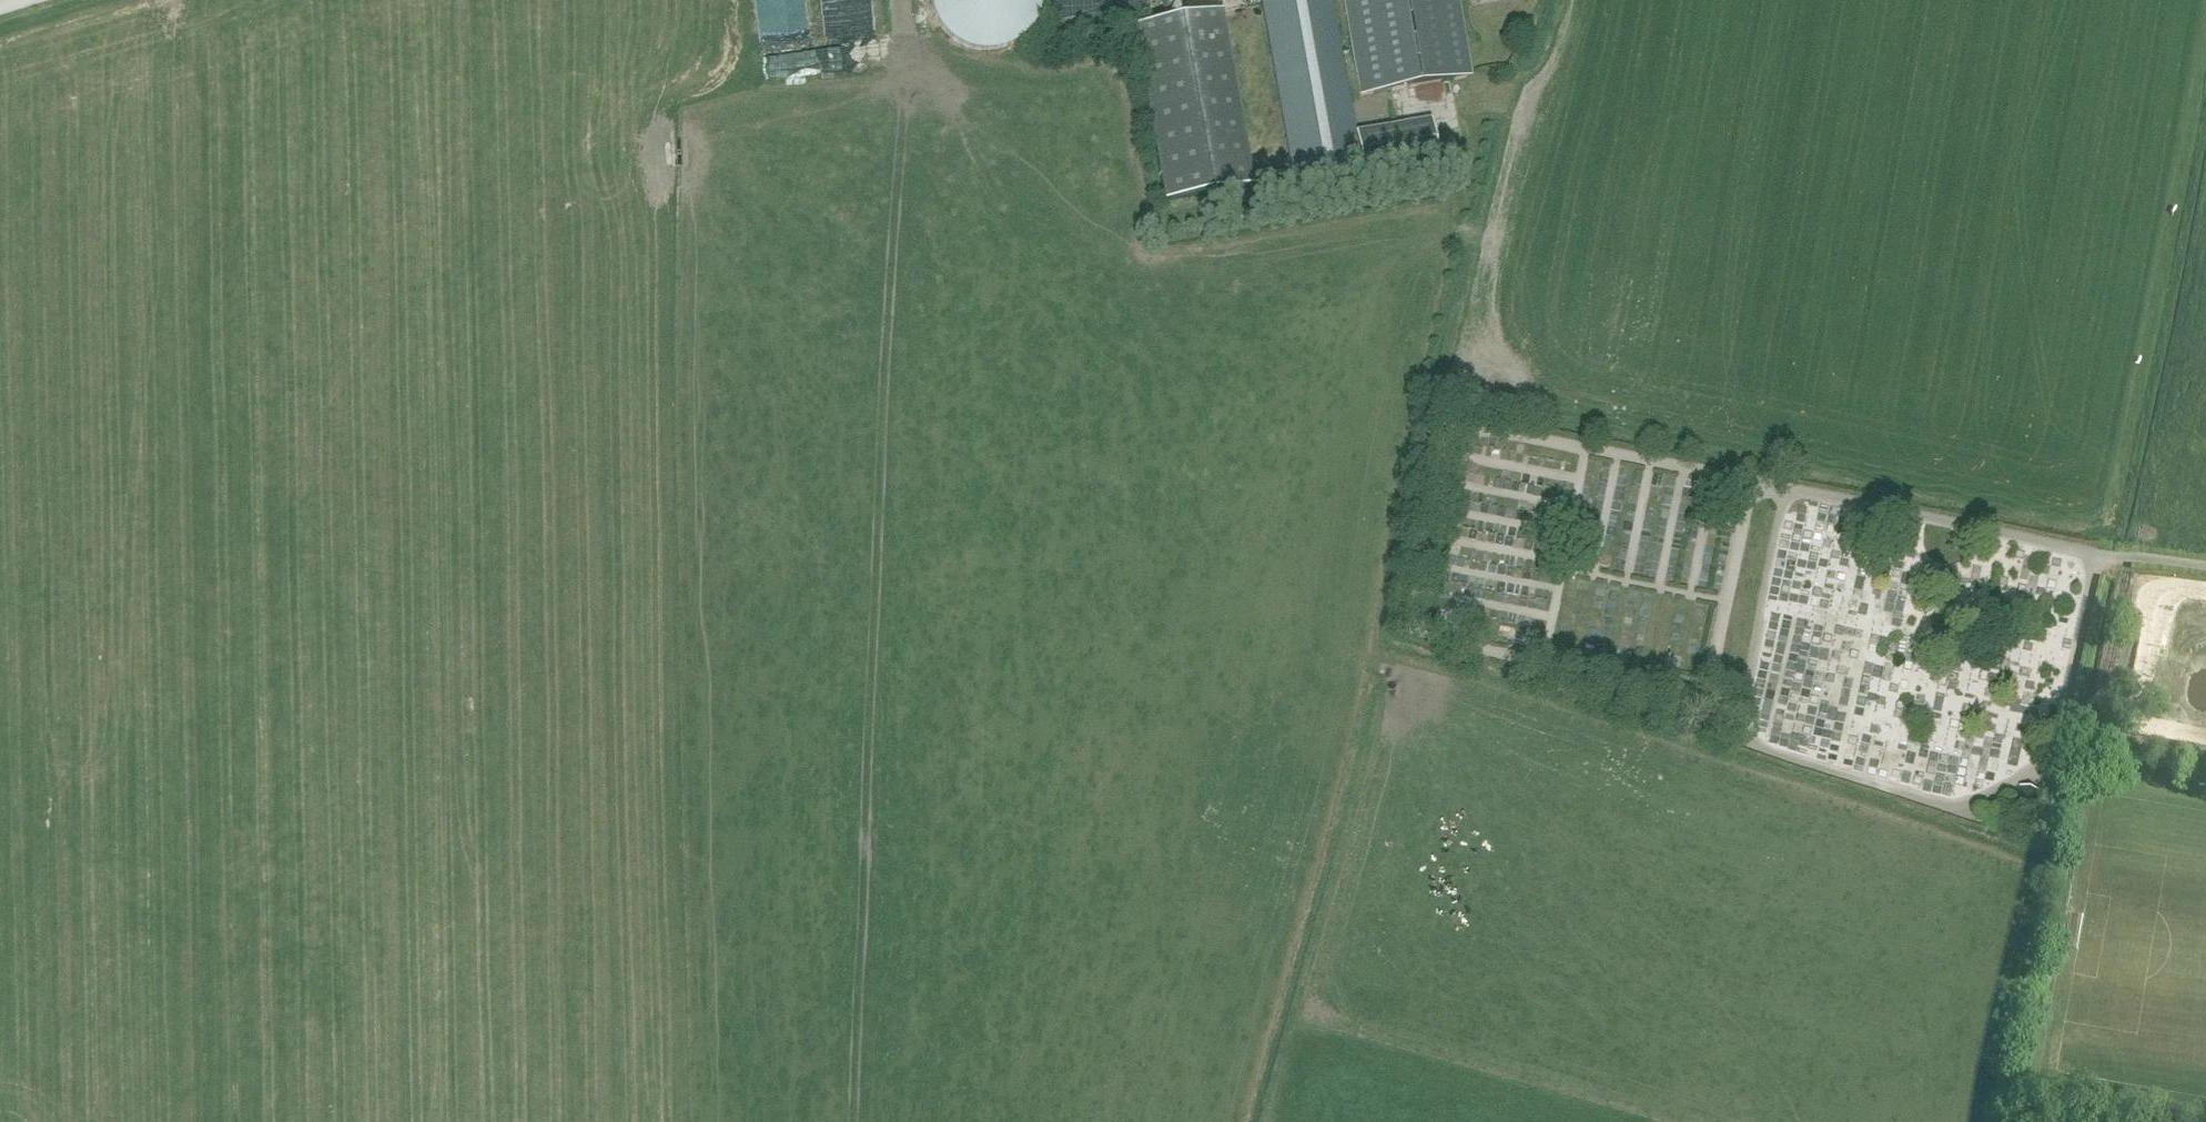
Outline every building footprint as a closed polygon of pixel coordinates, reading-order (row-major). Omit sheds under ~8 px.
[(1053,17),(1045,0),(943,0),(945,3),(936,7),(958,58),(1053,17)] [(1339,55),(1330,0),(1261,0),(1292,182),(1358,170),(1338,55),(1339,55)] [(1360,97),(1469,78),(1456,0),(1343,0),(1360,97)] [(1249,192),(1219,17),(1132,32),(1161,207),(1249,192)] [(2037,790),(2019,786),(2015,808),(2032,812),(2037,790)]
